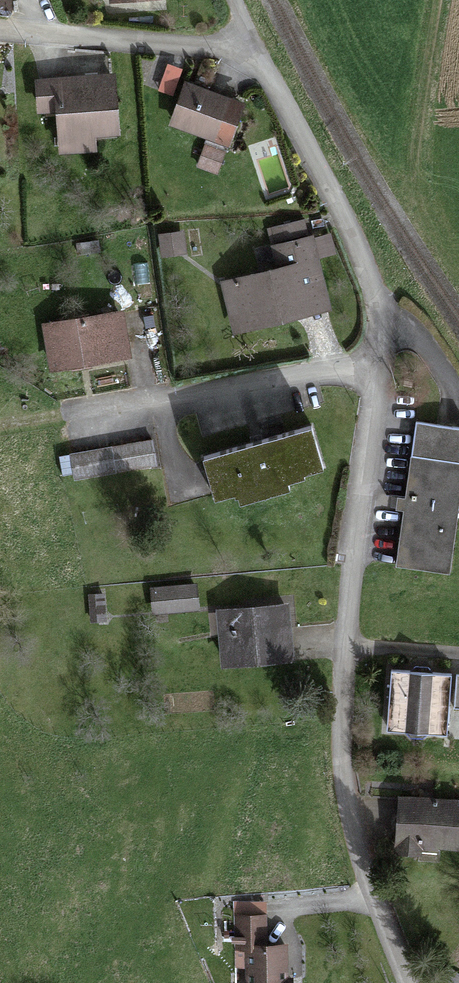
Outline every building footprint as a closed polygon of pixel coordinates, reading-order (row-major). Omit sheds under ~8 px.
[(114,79),(39,82),(40,112),(60,112),(62,155),(97,153),(96,131),(116,130),(114,79)] [(185,89),(172,125),(215,141),(229,105),(185,89)] [(276,246),(308,238),(304,224),(273,231),(276,246)] [(185,236),(160,237),(160,255),(186,254),(185,236)] [(277,271),(222,284),(233,330),(328,307),(311,238),(308,238),(276,246),(271,247),(277,271)] [(123,314),(47,325),(53,369),(129,359),(123,314)] [(309,425),(204,458),(217,496),(235,490),(237,496),(289,479),(287,474),(321,463),(309,425)] [(150,443),(72,457),(76,480),(154,467),(150,443)] [(458,490),(458,465),(413,460),(408,500),(403,499),(401,510),(407,511),(401,563),(450,568),(458,490)] [(199,588),(151,591),(153,613),(201,611),(199,588)] [(100,597),(88,598),(89,620),(101,620),(100,597)] [(288,608),(221,612),(224,663),(291,659),(288,608)] [(392,672),(389,725),(444,728),(447,675),(392,672)] [(404,800),(403,846),(458,847),(458,801),(404,800)] [(251,949),(266,949),(267,920),(238,920),(237,949),(251,949)] [(251,982),(286,982),(286,949),(266,949),(251,949),(251,982)]
